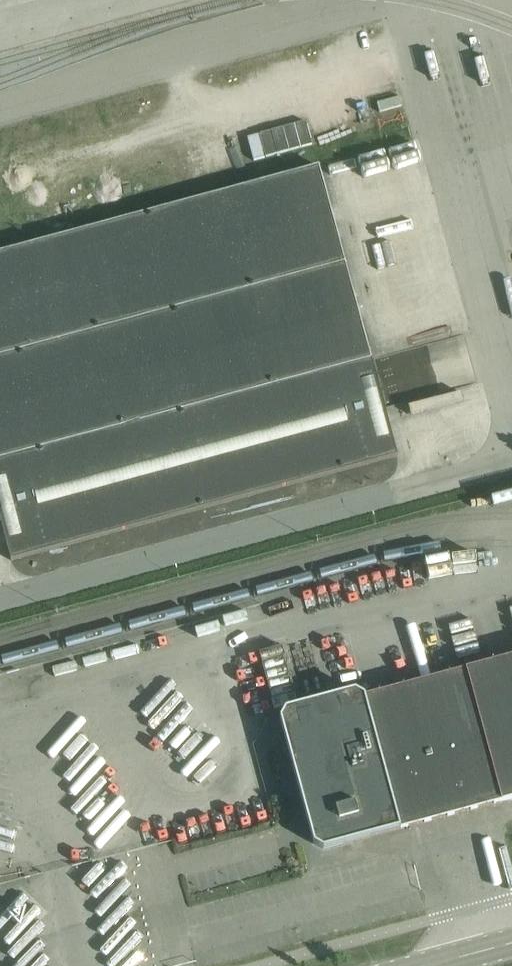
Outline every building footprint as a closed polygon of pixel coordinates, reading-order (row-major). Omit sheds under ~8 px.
[(10,560),(397,455),(318,166),(0,252),(0,521),(10,560)] [(364,695),(355,689),(285,708),(279,718),(313,843),(323,848),(511,797),(511,655),(364,695)]
